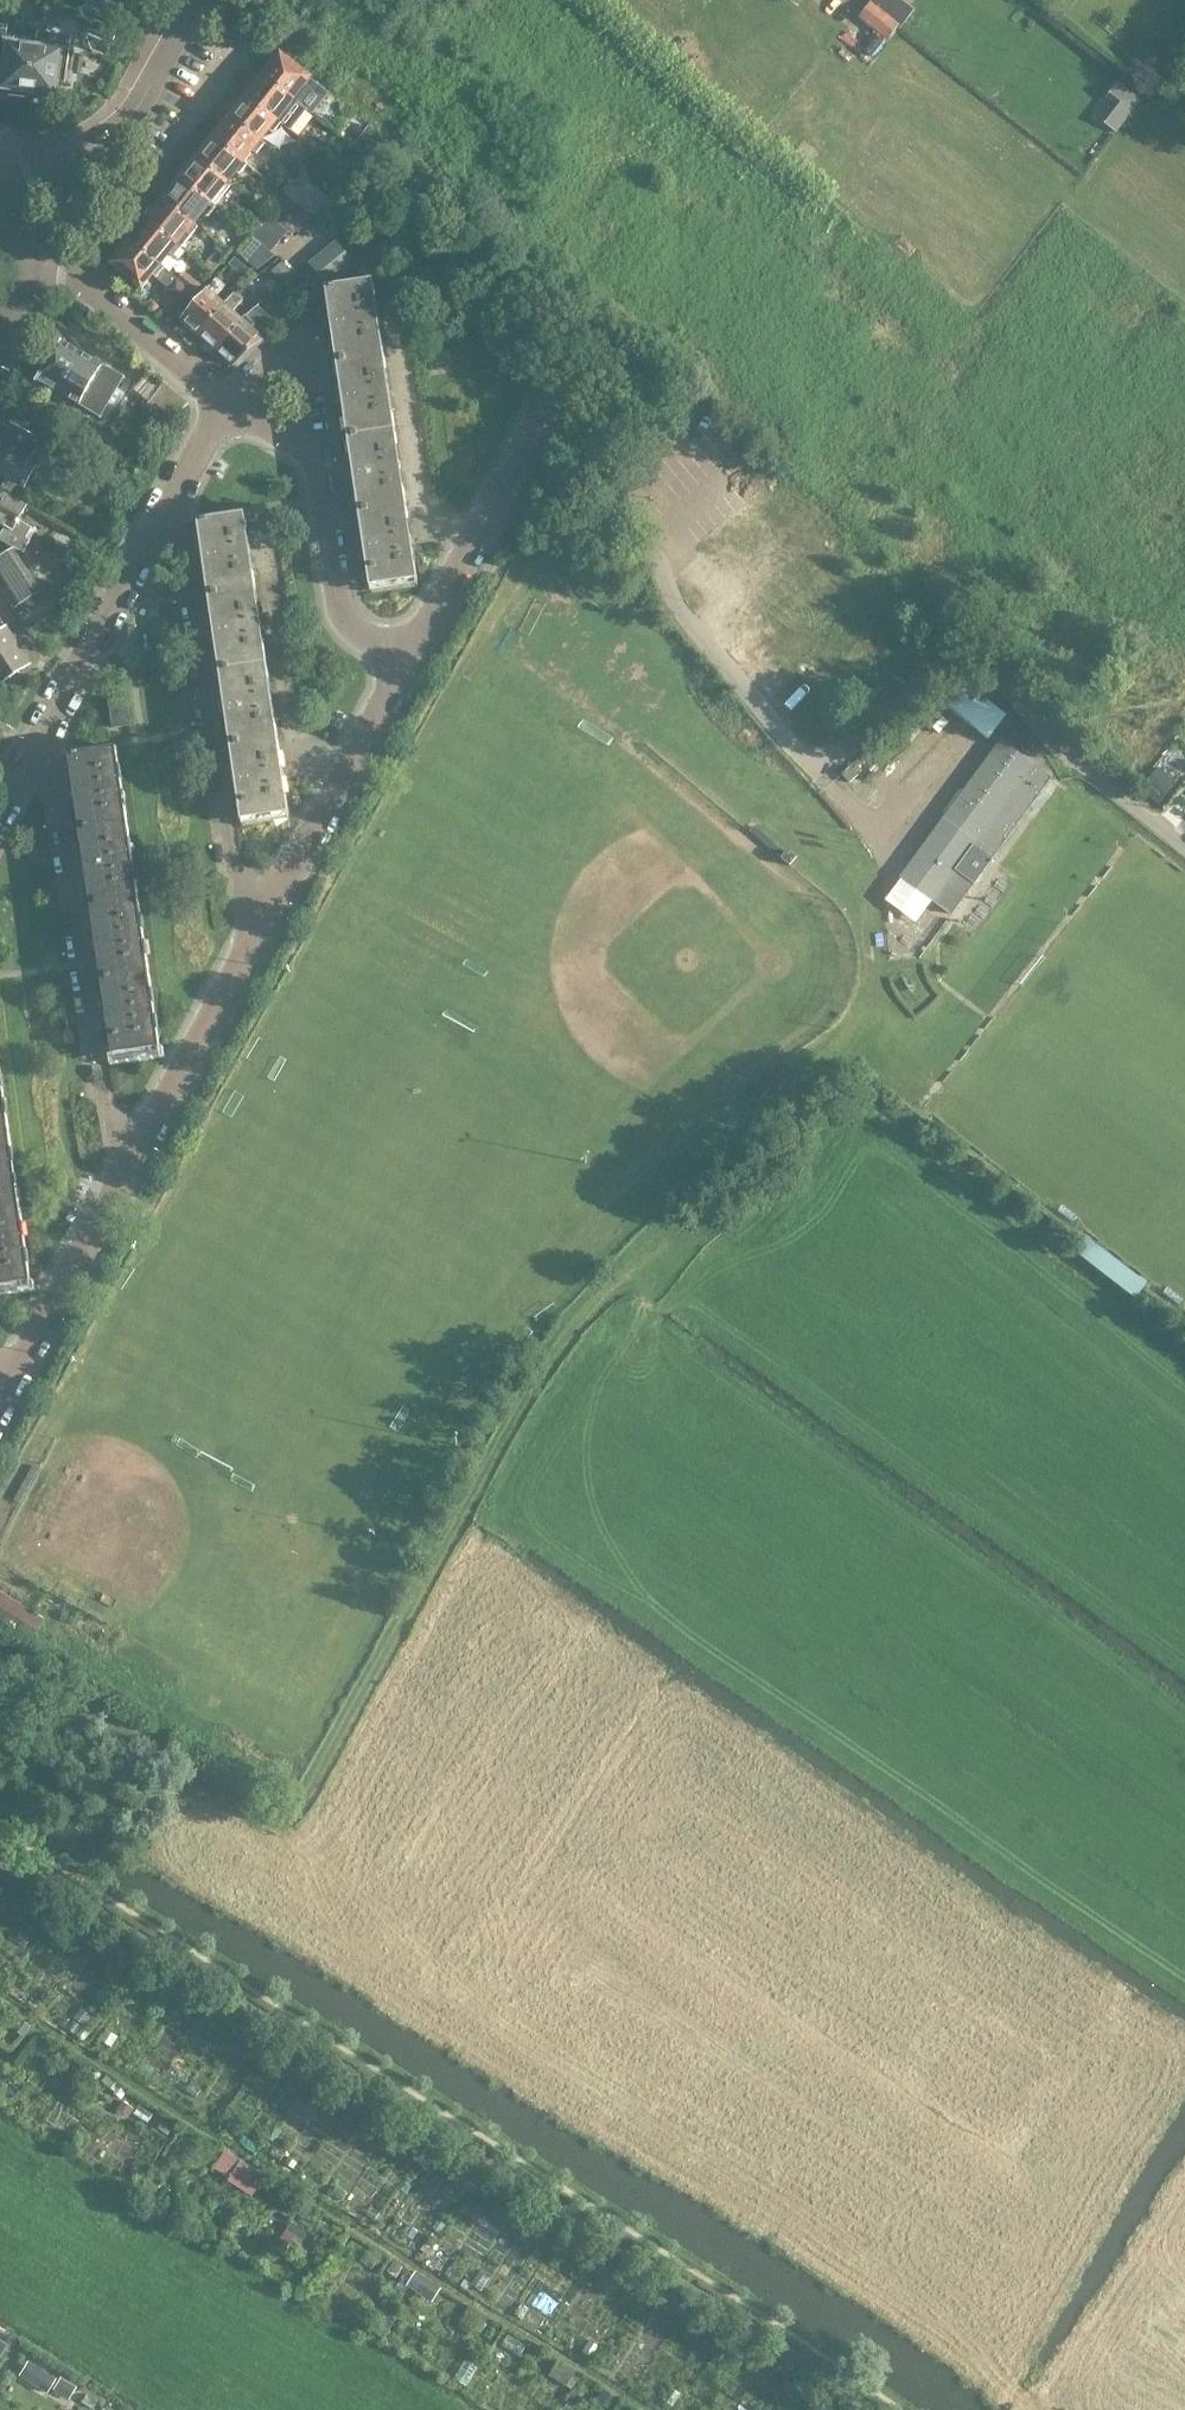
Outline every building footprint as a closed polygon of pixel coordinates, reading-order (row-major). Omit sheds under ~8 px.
[(99,0),(87,0),(83,10),(120,27),(126,13),(99,0)] [(911,14),(915,9),(903,0),(872,0),(858,17),(887,40),(900,24),(901,26),(911,14)] [(117,31),(91,19),(84,32),(111,45),(117,31)] [(1,65),(0,70),(0,75),(6,76),(3,90),(8,91),(8,95),(30,99),(35,65),(38,50),(40,41),(18,37),(21,24),(0,20),(0,38),(7,39),(6,44),(5,44),(1,65)] [(871,57),(884,41),(876,35),(867,47),(847,31),(842,38),(861,54),(863,51),(871,57)] [(35,65),(30,99),(51,103),(52,98),(57,99),(59,85),(66,87),(72,56),(38,50),(35,65)] [(265,75),(264,76),(298,104),(315,83),(281,55),(273,65),(269,65),(264,71),(265,75)] [(247,97),(282,125),(291,132),(307,111),(298,104),(264,76),(256,86),(252,86),(247,92),(249,95),(247,97)] [(1106,120),(1119,129),(1146,95),(1123,78),(1109,95),(1117,103),(1106,120)] [(274,134),(282,125),(247,97),(239,107),(236,106),(231,112),(232,116),(231,118),(261,142),(261,141),(270,131),(274,134)] [(215,137),(214,138),(244,163),(245,162),(253,152),(257,155),(265,145),(261,141),(261,142),(231,118),(223,127),(219,127),(214,133),(215,137)] [(377,167),(393,148),(394,147),(370,127),(354,147),(377,167)] [(227,183),(228,183),(236,172),(241,175),(249,165),(245,162),(244,163),(214,138),(206,148),(202,147),(197,153),(199,157),(197,159),(227,183)] [(182,178),(180,180),(215,208),(232,186),(228,183),(227,183),(197,159),(189,169),(186,168),(181,174),(182,178)] [(352,182),(342,174),(327,162),(311,181),(336,201),(352,182)] [(342,174),(352,182),(356,185),(363,176),(350,165),(342,174)] [(286,193),(287,193),(311,214),(315,217),(330,199),(301,174),(286,193)] [(165,199),(164,201),(194,225),(194,224),(203,214),(207,217),(215,208),(180,180),(173,189),(169,189),(164,195),(165,199)] [(287,193),(268,215),(288,232),(292,235),(311,214),(287,193)] [(177,246),(178,245),(186,234),(190,238),(198,228),(194,224),(194,225),(164,201),(156,210),(152,210),(147,216),(148,219),(147,221),(177,246)] [(288,232),(268,215),(264,211),(247,232),(271,252),(288,232)] [(128,240),(130,242),(161,266),(161,265),(170,255),(174,258),(182,248),(178,245),(177,246),(147,221),(141,228),(139,226),(128,240)] [(245,231),(233,223),(228,230),(239,239),(245,231)] [(253,238),(240,254),(257,267),(275,255),(253,238)] [(309,261),(327,284),(328,283),(354,263),(336,240),(309,261)] [(116,260),(113,263),(116,266),(115,267),(120,272),(121,270),(131,278),(130,279),(138,286),(139,285),(143,288),(153,276),(157,279),(165,269),(161,265),(161,266),(130,242),(124,250),(121,247),(113,258),(116,260)] [(211,250),(222,259),(228,252),(217,243),(211,250)] [(229,266),(240,275),(246,268),(235,259),(229,266)] [(283,263),(272,272),(284,286),(294,277),(283,263)] [(184,271),(179,278),(195,292),(201,285),(184,271)] [(199,335),(200,336),(227,305),(226,305),(217,297),(227,286),(218,278),(182,319),(190,327),(188,328),(197,337),(199,335)] [(327,286),(338,362),(385,355),(374,279),(328,285),(327,286)] [(176,316),(194,293),(178,280),(168,292),(174,297),(165,307),(176,316)] [(215,350),(217,351),(244,321),(243,320),(235,312),(244,302),(236,294),(226,305),(227,305),(200,336),(208,343),(208,347),(212,350),(215,350)] [(244,321),(217,351),(226,359),(226,362),(229,365),(233,365),(234,367),(266,340),(253,329),(266,314),(259,306),(247,316),(243,320),(244,321)] [(50,362),(106,394),(117,375),(103,367),(103,366),(61,342),(50,362)] [(396,430),(385,355),(338,362),(349,437),(396,430)] [(50,362),(38,382),(80,406),(80,405),(95,414),(106,394),(50,362)] [(168,422),(189,405),(165,386),(149,406),(168,422)] [(14,429),(1,452),(0,451),(0,473),(25,487),(45,453),(29,444),(32,439),(14,429)] [(349,437),(360,512),(407,505),(396,430),(349,437)] [(15,609),(41,593),(20,561),(31,542),(27,540),(32,530),(19,522),(27,508),(0,493),(0,526),(6,529),(0,539),(0,542),(15,550),(0,560),(0,587),(15,609)] [(418,581),(407,505),(360,512),(371,588),(418,581)] [(256,590),(245,515),(198,521),(209,596),(256,590)] [(267,665),(256,590),(209,596),(220,671),(267,665)] [(1,685),(30,665),(7,629),(0,634),(0,685),(0,686),(1,685)] [(279,740),(267,665),(220,671),(231,746),(279,740)] [(989,740),(1006,717),(958,680),(940,704),(989,740)] [(111,703),(112,710),(114,730),(132,727),(128,700),(111,703)] [(1038,750),(1017,732),(1010,740),(1031,758),(1038,750)] [(290,815),(279,740),(231,746),(243,821),(290,815)] [(933,901),(953,916),(1051,780),(1001,743),(903,878),(934,901),(933,901)] [(117,749),(70,756),(82,831),(128,824),(117,749)] [(858,776),(852,768),(851,767),(842,775),(850,783),(858,776)] [(1159,804),(1162,800),(1176,784),(1158,767),(1140,787),(1159,804)] [(139,899),(128,824),(82,831),(93,905),(139,899)] [(93,905),(95,924),(104,980),(150,973),(139,899),(93,905)] [(161,1049),(150,973),(104,980),(115,1056),(161,1049)] [(10,1133),(0,1064),(0,1134),(10,1133)] [(20,1207),(10,1133),(0,1134),(0,1210),(20,1207)] [(31,1282),(27,1252),(20,1207),(0,1210),(0,1286),(31,1282)] [(1097,1243),(1086,1260),(1139,1294),(1150,1277),(1097,1243)] [(53,1655),(66,1634),(0,1593),(0,1622),(53,1655)] [(70,1915),(53,1905),(49,1912),(65,1922),(70,1915)] [(134,1972),(137,1967),(153,1976),(158,1969),(133,1953),(124,1966),(134,1972)] [(241,2023),(225,2013),(221,2020),(236,2029),(241,2023)] [(14,2026),(26,2035),(33,2026),(21,2017),(14,2026)] [(329,2079),(307,2065),(302,2072),(324,2086),(329,2079)] [(101,2084),(115,2093),(120,2085),(107,2076),(106,2077),(95,2070),(91,2077),(102,2084),(101,2084)] [(129,2117),(134,2109),(123,2101),(117,2109),(129,2117)] [(405,2128),(390,2118),(385,2126),(401,2136),(405,2128)] [(254,2194),(265,2177),(225,2151),(214,2168),(254,2194)] [(488,2181),(473,2171),(468,2179),(483,2189),(488,2181)] [(295,2205),(280,2196),(272,2208),(287,2217),(288,2216),(291,2219),(297,2211),(293,2209),(295,2205)] [(319,2211),(307,2204),(302,2213),(313,2220),(319,2211)] [(307,2233),(293,2223),(291,2222),(280,2237),(296,2249),(307,2233)] [(571,2235),(556,2225),(551,2233),(566,2242),(571,2235)] [(393,2261),(386,2271),(399,2280),(405,2270),(403,2269),(403,2268),(393,2261)] [(434,2299),(442,2285),(416,2270),(408,2284),(434,2299)] [(655,2287),(640,2278),(636,2286),(651,2295),(655,2287)] [(486,2292),(498,2300),(505,2288),(493,2280),(486,2292)] [(487,2318),(470,2309),(460,2326),(477,2335),(487,2318)] [(740,2338),(724,2329),(720,2336),(735,2346),(740,2338)] [(504,2331),(497,2344),(508,2350),(511,2346),(520,2351),(525,2342),(516,2337),(504,2331)] [(27,2360),(20,2375),(49,2388),(56,2372),(27,2360)] [(549,2375),(571,2389),(581,2374),(559,2360),(549,2375)] [(69,2398),(76,2387),(61,2377),(54,2388),(69,2398)] [(821,2392),(807,2382),(802,2389),(817,2399),(821,2392)]
